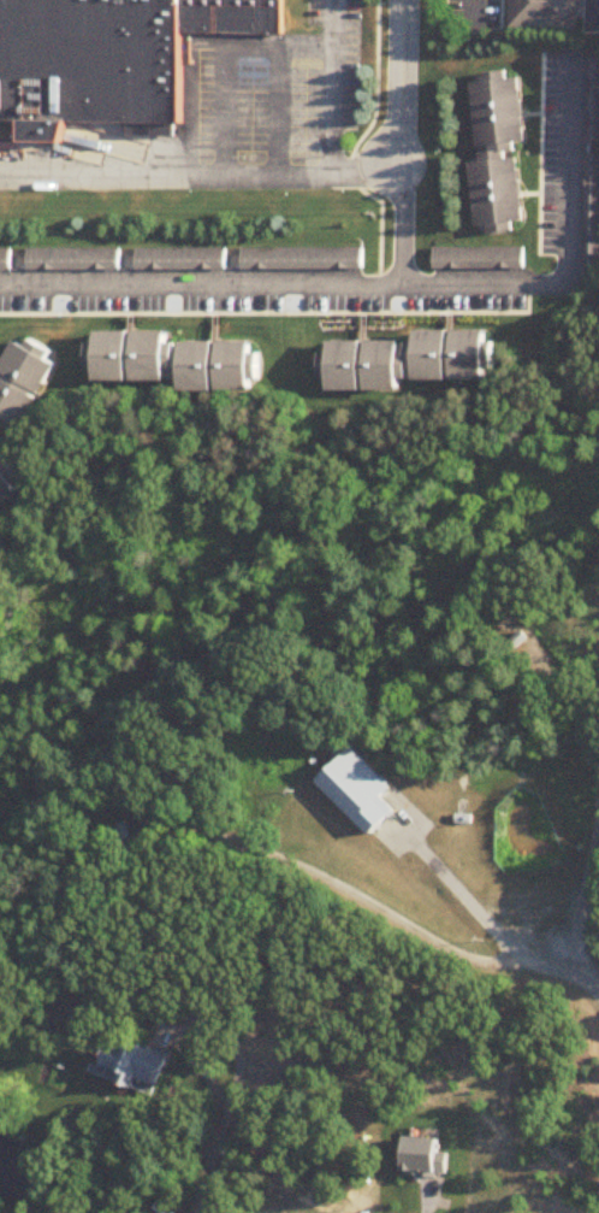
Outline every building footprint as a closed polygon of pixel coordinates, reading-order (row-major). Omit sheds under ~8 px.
[(20,124),(20,142),(65,145),(71,124),(123,126),(124,136),(165,139),(165,124),(180,126),(180,35),(180,0),(0,0),(0,124),(20,124)] [(180,35),(180,0),(236,0),(236,34),(180,35)] [(236,34),(236,0),(283,0),(283,36),(236,34)] [(506,24),(580,24),(579,0),(505,0),(506,24)] [(589,60),(589,145),(598,145),(598,60),(589,60)] [(467,71),(478,143),(524,140),(514,65),(467,71)] [(468,154),(476,224),(524,220),(516,148),(468,154)] [(587,156),(587,269),(598,269),(598,156),(587,156)] [(363,249),(241,249),(241,271),(363,271),(363,249)] [(524,249),(446,249),(446,270),(524,270),(524,249)] [(134,251),(134,272),(226,272),(226,250),(134,251)] [(10,251),(0,251),(0,273),(10,273),(10,251)] [(118,251),(26,251),(26,272),(118,272),(118,251)] [(167,326),(84,325),(85,379),(171,381),(167,326)] [(488,326),(490,379),(321,385),(320,328),(488,326)] [(24,423),(0,410),(0,348),(8,331),(61,360),(24,423)] [(254,336),(174,335),(177,389),(261,391),(254,336)] [(29,496),(0,513),(0,459),(29,496)] [(373,839),(400,814),(386,799),(395,791),(357,751),(321,784),(373,839)] [(111,1038),(97,1077),(155,1098),(169,1059),(111,1038)]
